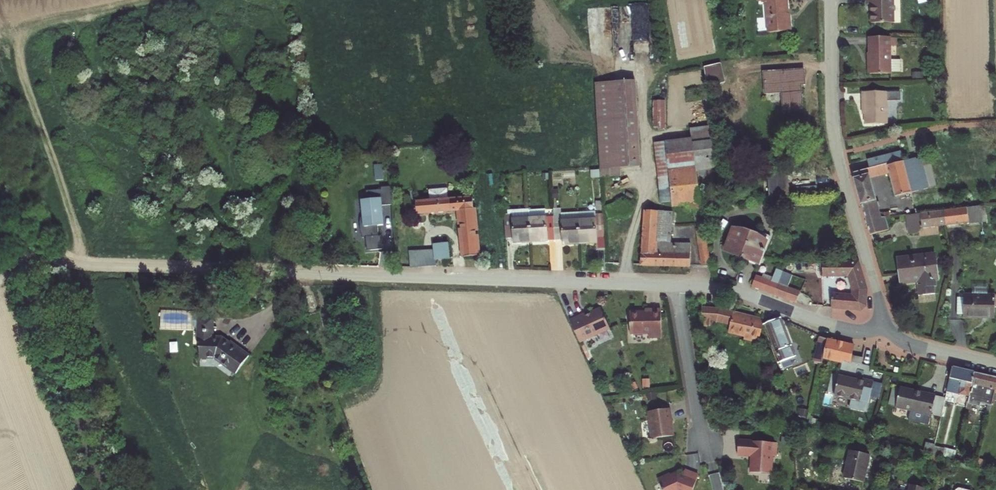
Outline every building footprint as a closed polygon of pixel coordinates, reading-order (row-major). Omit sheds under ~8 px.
[(766,1),(768,0),(770,31),(794,29),(794,20),(791,20),(790,0),(766,0),(766,1)] [(868,17),(891,17),(890,0),(868,0),(868,17)] [(887,67),(887,30),(866,30),(866,66),(887,67)] [(707,68),(710,88),(725,86),(722,66),(707,68)] [(786,94),(789,115),(807,113),(803,79),(806,78),(805,72),(766,76),(768,97),(786,94)] [(599,86),(602,147),(604,179),(624,178),(624,170),(643,170),(638,84),(599,86)] [(897,86),(859,86),(859,101),(861,101),(861,117),(884,117),(883,95),(897,95),(897,86)] [(674,101),(663,102),(665,128),(676,127),(674,101)] [(714,121),(710,121),(692,124),(694,140),(668,142),(669,149),(667,149),(674,203),(695,200),(699,200),(697,176),(702,175),(721,165),(714,121)] [(867,157),(869,166),(903,156),(901,147),(867,157)] [(910,157),(904,159),(913,190),(929,185),(922,164),(923,163),(921,155),(910,159),(910,157)] [(897,195),(913,190),(904,159),(903,156),(869,166),(852,170),(867,219),(888,216),(892,216),(891,211),(879,212),(877,205),(880,204),(879,200),(876,201),(869,177),(888,171),(897,195)] [(770,190),(789,188),(788,174),(768,175),(770,190)] [(447,187),(429,190),(430,197),(448,195),(447,187)] [(397,207),(396,189),(384,190),(384,192),(369,193),(369,202),(366,202),(368,219),(365,220),(366,240),(369,240),(370,253),(385,252),(384,238),(382,238),(381,228),(386,228),(385,208),(397,207)] [(477,199),(421,204),(422,213),(462,209),(466,258),(481,257),(477,199)] [(919,213),(915,199),(909,201),(912,213),(919,213)] [(702,200),(699,200),(695,200),(701,265),(710,265),(702,200)] [(944,210),(945,224),(968,220),(968,224),(982,222),(979,205),(944,210)] [(912,213),(904,215),(907,234),(916,233),(920,228),(945,224),(944,210),(919,213),(912,213)] [(565,250),(581,249),(583,249),(582,217),(579,217),(565,218),(565,213),(557,214),(557,222),(559,246),(565,246),(565,250)] [(668,213),(642,213),(642,266),(693,266),(692,245),(669,246),(668,213)] [(515,248),(531,247),(535,247),(533,224),(533,216),(533,215),(510,216),(510,220),(509,220),(510,245),(514,244),(515,248)] [(533,216),(533,224),(550,223),(549,215),(533,216)] [(890,230),(888,216),(867,219),(871,233),(890,230)] [(598,255),(608,255),(606,220),(597,220),(597,217),(582,217),(583,249),(598,248),(598,255)] [(535,247),(559,246),(557,222),(550,223),(533,224),(535,247)] [(720,248),(754,259),(762,235),(730,226),(727,235),(724,234),(720,248)] [(435,250),(410,253),(411,269),(437,271),(436,260),(452,259),(450,243),(435,244),(435,250)] [(931,254),(894,258),(898,284),(917,282),(918,294),(930,292),(929,288),(932,288),(931,280),(935,279),(931,254)] [(860,260),(824,261),(825,272),(851,271),(854,285),(854,294),(839,294),(839,292),(835,292),(835,306),(866,308),(868,302),(867,285),(860,260)] [(751,284),(775,293),(779,282),(783,270),(784,268),(779,267),(774,280),(755,273),(751,284)] [(783,270),(779,282),(775,293),(796,301),(800,290),(788,285),(792,274),(783,270)] [(316,306),(310,293),(302,295),(308,310),(316,306)] [(992,323),(995,300),(967,296),(963,318),(992,323)] [(763,324),(758,316),(720,309),(703,309),(707,327),(717,328),(717,324),(731,326),(730,333),(745,336),(745,339),(759,342),(763,324)] [(584,316),(570,323),(580,345),(610,331),(600,310),(591,314),(589,320),(585,318),(584,316)] [(663,337),(657,310),(648,312),(648,314),(627,319),(632,340),(650,336),(651,340),(663,337)] [(785,358),(796,352),(778,318),(766,323),(785,358)] [(200,338),(199,347),(204,347),(204,361),(220,362),(240,375),(251,358),(232,344),(230,347),(223,343),(215,342),(215,323),(200,323),(200,321),(190,321),(160,320),(160,337),(190,337),(200,338)] [(831,348),(832,340),(823,338),(820,359),(830,361),(831,348)] [(830,361),(838,362),(847,364),(848,361),(864,364),(866,357),(855,355),(858,345),(844,342),(832,340),(831,348),(830,361)] [(954,369),(950,392),(956,394),(963,395),(973,397),(978,374),(967,372),(954,369)] [(973,397),(972,401),(994,405),(995,395),(995,378),(989,376),(978,374),(973,397)] [(860,381),(841,378),(837,397),(854,401),(852,409),(870,413),(876,383),(869,381),(861,380),(860,381)] [(928,396),(901,390),(898,408),(933,415),(936,398),(928,396)] [(956,394),(950,392),(948,400),(947,402),(954,403),(956,394)] [(972,401),(973,397),(963,395),(961,405),(971,407),(972,401)] [(948,400),(936,398),(933,415),(944,418),(947,402),(948,400)] [(671,416),(670,409),(649,412),(652,429),(654,429),(655,439),(676,436),(674,422),(672,422),(671,416)] [(779,446),(741,439),(738,453),(753,456),(752,460),(749,472),(770,476),(773,458),(776,459),(779,446)] [(937,448),(936,455),(959,460),(960,453),(937,448)] [(868,460),(850,457),(843,483),(853,485),(863,487),(868,460)] [(661,482),(664,489),(696,489),(701,477),(687,472),(686,477),(680,475),(674,478),(672,477),(661,482)]
